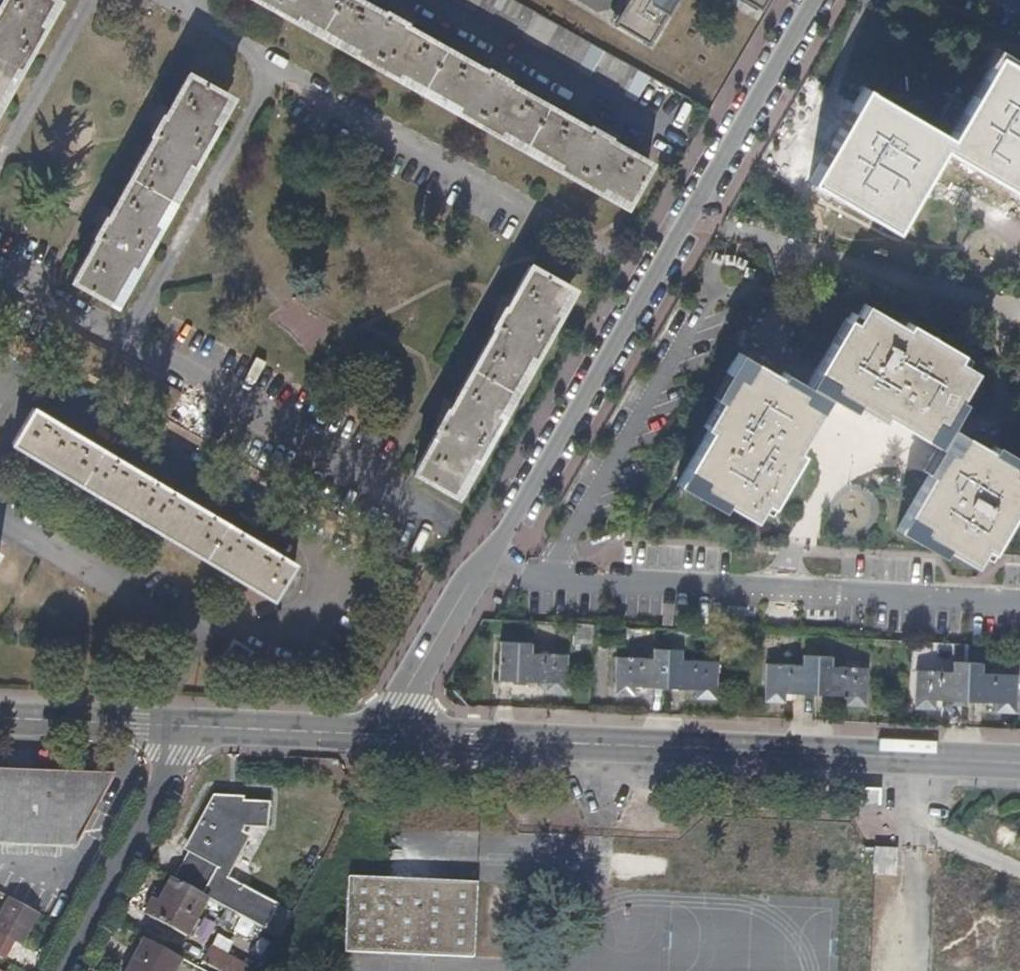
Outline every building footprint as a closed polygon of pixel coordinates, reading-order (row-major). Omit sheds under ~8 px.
[(44,0),(3,0),(0,5),(0,90),(9,74),(15,74),(39,31),(36,28),(36,27),(49,3),(44,0)] [(650,184),(328,0),(241,0),(253,7),(251,11),(294,35),(296,33),(354,66),(353,69),(397,95),(399,91),(457,123),(456,128),(490,147),(499,152),(502,149),(560,180),(558,185),(603,211),(606,207),(629,220),(650,184)] [(494,28),(564,67),(631,106),(645,81),(533,18),(501,0),(445,0),(494,28)] [(604,25),(638,45),(655,16),(661,20),(672,1),(671,0),(620,0),(604,25)] [(728,8),(732,2),(755,15),(765,0),(714,0),(728,8)] [(845,125),(932,169),(941,153),(995,183),(1019,198),(1019,74),(995,60),(967,107),(948,142),(926,130),(879,102),(863,94),(845,125)] [(216,98),(178,77),(60,281),(98,302),(111,281),(115,274),(118,269),(122,272),(147,227),(143,225),(169,180),(176,168),(180,170),(206,125),(202,122),(210,108),(216,98)] [(845,125),(809,189),(895,236),(932,169),(845,125)] [(569,297),(529,276),(413,481),(451,502),(471,470),(471,469),(476,470),(500,428),(496,426),(529,367),(534,369),(559,326),(554,323),(569,297)] [(920,427),(964,351),(931,331),(921,325),(917,330),(882,311),(875,307),(866,322),(858,318),(823,379),(815,392),(789,378),(748,355),(737,374),(742,378),(733,396),(715,428),(723,432),(711,452),(692,486),(713,498),(717,492),(718,491),(772,522),(773,523),(783,504),(777,500),(789,480),(807,447),(803,445),(810,433),(825,408),(837,388),(859,400),(887,416),(890,410),(903,417),(920,427)] [(920,427),(948,443),(931,474),(901,526),(921,538),(925,530),(979,559),(986,547),(1001,555),(1019,522),(1019,466),(954,430),(973,396),(986,374),(968,365),(973,356),(964,351),(920,427)] [(34,400),(12,437),(274,591),(295,555),(73,424),(75,421),(61,413),(60,416),(34,400)] [(601,630),(582,629),(581,649),(600,650),(601,630)] [(507,638),(505,687),(552,690),(552,696),(573,698),(576,653),(539,651),(540,640),(507,638)] [(824,640),(810,640),(808,661),(774,660),(772,700),(792,701),(792,693),(821,694),(824,640)] [(839,641),(824,640),(821,694),(852,695),(851,704),(871,705),(873,665),(839,664),(839,641)] [(228,642),(218,659),(237,670),(247,652),(228,642)] [(959,647),(959,659),(974,660),(974,647),(959,647)] [(623,655),(621,693),(643,694),(643,687),(673,689),(675,649),(659,648),(659,656),(623,655)] [(675,649),(673,689),(701,691),(700,696),(723,698),(725,659),(689,657),(690,649),(675,649)] [(922,667),(920,706),(942,707),(943,700),(972,701),(974,660),(959,659),(959,668),(922,667)] [(972,701),(1002,703),(1001,709),(1019,710),(1019,671),(988,670),(988,660),(974,660),(972,701)] [(31,847),(70,848),(107,779),(0,775),(0,845),(31,847)] [(234,919),(277,942),(290,917),(277,911),(278,910),(224,882),(246,840),(234,834),(238,828),(263,829),(263,807),(224,805),(224,802),(212,801),(184,854),(187,856),(171,884),(205,903),(225,913),(234,919)] [(897,844),(874,844),(873,871),(896,872),(897,844)] [(476,887),(346,880),(342,955),(471,962),(476,887)] [(171,884),(167,882),(155,904),(147,919),(184,940),(205,903),(171,884)] [(3,901),(0,907),(0,954),(7,942),(17,947),(34,917),(3,901)] [(141,916),(147,919),(155,904),(150,901),(141,916)] [(234,919),(225,913),(217,927),(227,932),(234,919)] [(142,944),(127,970),(174,970),(179,963),(142,944)] [(198,965),(210,970),(250,970),(207,948),(200,962),(198,965)]
